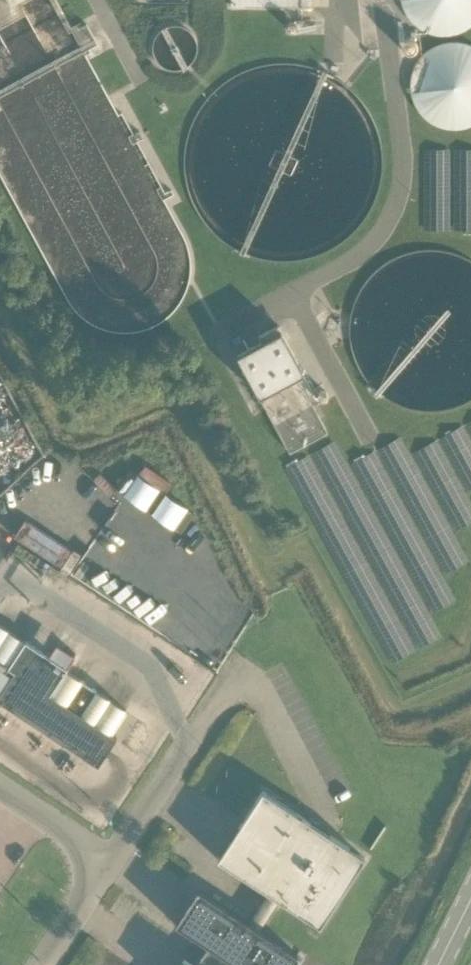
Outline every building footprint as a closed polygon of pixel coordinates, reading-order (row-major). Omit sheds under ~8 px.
[(402,1),(403,6),(405,9),(407,13),(409,17),(413,21),(417,25),(421,28),(430,33),(436,34),(442,35),(449,35),(456,34),(460,33),(466,30),(470,28),(470,27),(470,0),(402,0),(402,1)] [(453,41),(450,41),(444,43),(441,44),(438,45),(434,46),(430,49),(426,52),(423,56),(419,60),(417,64),(415,68),(413,72),(412,77),(411,82),(411,89),(412,94),(413,99),(416,104),(418,109),(422,114),(426,118),(430,121),(433,123),(437,125),(442,127),(447,128),(452,129),(459,129),(466,128),(470,126),(470,44),(467,42),(463,42),(460,41),(453,41)] [(262,341),(238,355),(291,451),(327,431),(304,391),(313,387),(279,325),(259,336),(262,341)] [(136,567),(148,572),(159,542),(147,538),(136,567)] [(0,693),(0,700),(98,764),(117,736),(111,733),(96,722),(80,712),(95,689),(82,680),(67,704),(50,692),(66,669),(67,667),(50,656),(25,640),(8,666),(15,671),(0,693)] [(269,892),(250,921),(260,928),(279,899),(319,925),(315,931),(316,932),(364,856),(262,790),(218,858),(269,892)] [(195,964),(185,958),(181,964),(297,964),(302,956),(260,928),(250,921),(199,888),(175,923),(209,945),(195,964)]
